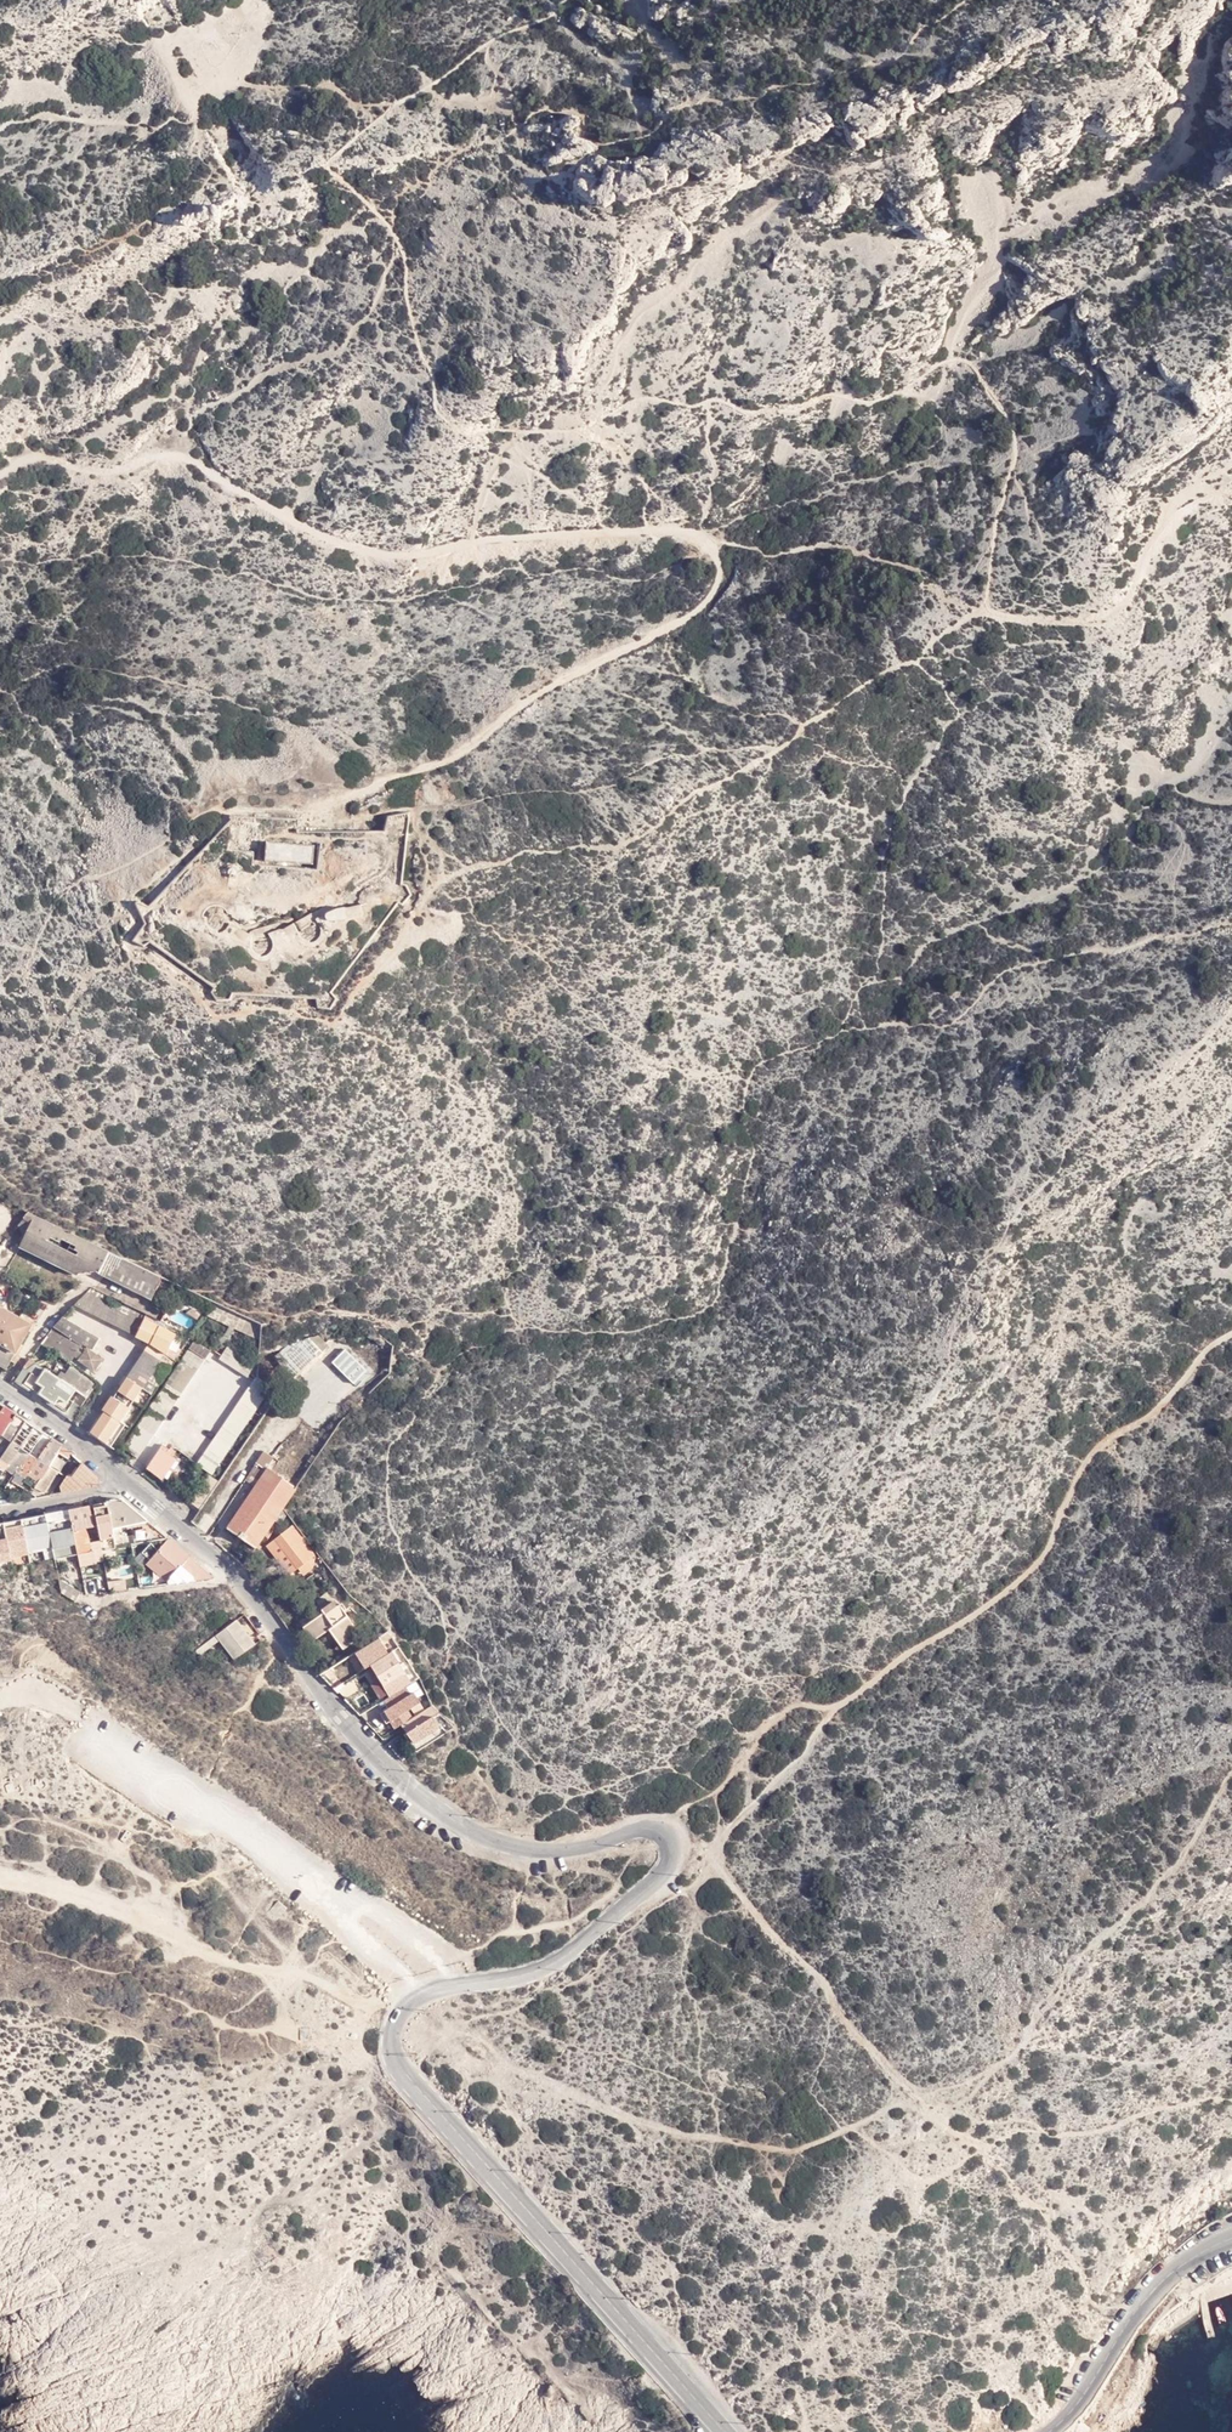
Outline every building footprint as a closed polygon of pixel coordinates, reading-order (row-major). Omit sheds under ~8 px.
[(267,843),(265,861),(313,864),(314,846),(267,843)] [(347,919),(344,905),(334,908),(327,912),(326,914),(326,917),(328,919),(336,921),(347,919)] [(38,1219),(29,1214),(25,1219),(34,1223),(38,1219)] [(107,1251),(38,1219),(34,1223),(18,1246),(74,1274),(96,1275),(96,1274),(107,1251)] [(162,1278),(107,1251),(96,1274),(148,1299),(151,1301),(162,1278)] [(73,1304),(128,1332),(137,1317),(86,1291),(73,1304)] [(7,1370),(32,1326),(0,1307),(0,1365),(7,1370)] [(128,1332),(149,1343),(159,1328),(137,1317),(128,1332)] [(99,1339),(62,1318),(55,1328),(82,1346),(83,1345),(93,1350),(99,1339)] [(159,1328),(149,1343),(165,1352),(166,1350),(175,1337),(159,1328)] [(81,1347),(54,1329),(42,1345),(50,1354),(63,1363),(66,1365),(68,1366),(78,1351),(79,1351),(81,1347)] [(296,1337),(274,1361),(292,1380),(315,1358),(317,1358),(328,1347),(317,1336),(302,1340),(299,1341),(296,1337)] [(101,1411),(103,1413),(119,1422),(161,1357),(165,1352),(149,1343),(111,1400),(109,1398),(101,1411)] [(232,1361),(237,1352),(227,1346),(219,1357),(221,1359),(224,1355),(232,1361)] [(346,1347),(332,1361),(353,1383),(367,1369),(346,1347)] [(190,1348),(138,1425),(153,1436),(205,1359),(190,1348)] [(101,1361),(86,1350),(79,1361),(95,1371),(101,1361)] [(165,1352),(161,1357),(172,1363),(176,1357),(166,1350),(165,1352)] [(232,1361),(250,1373),(256,1364),(237,1352),(232,1361)] [(221,1359),(229,1364),(232,1361),(224,1355),(221,1359)] [(247,1377),(250,1373),(232,1361),(229,1364),(247,1377)] [(25,1369),(15,1381),(32,1393),(32,1392),(60,1412),(74,1391),(51,1377),(33,1363),(28,1370),(25,1369)] [(51,1377),(74,1391),(85,1398),(94,1383),(73,1369),(68,1366),(66,1365),(59,1375),(55,1372),(51,1377)] [(271,1388),(257,1378),(255,1376),(248,1389),(264,1399),(271,1388)] [(214,1476),(264,1399),(248,1389),(197,1465),(214,1476)] [(74,1391),(60,1412),(71,1420),(85,1398),(74,1391)] [(272,1404),(264,1399),(214,1476),(220,1481),(272,1404)] [(10,1424),(13,1420),(15,1416),(3,1408),(0,1413),(0,1418),(10,1424)] [(119,1422),(103,1413),(89,1433),(113,1450),(128,1429),(119,1422)] [(13,1420),(22,1426),(25,1422),(15,1416),(13,1420)] [(1,1437),(10,1424),(0,1418),(0,1436),(1,1437)] [(1,1437),(11,1443),(22,1426),(13,1420),(10,1424),(1,1437)] [(22,1426),(11,1443),(20,1448),(30,1432),(34,1428),(25,1422),(22,1426)] [(153,1436),(138,1425),(121,1452),(136,1462),(153,1436)] [(34,1428),(30,1432),(40,1438),(42,1434),(34,1428)] [(30,1432),(20,1448),(29,1455),(40,1438),(30,1432)] [(40,1438),(29,1455),(38,1460),(49,1444),(52,1440),(42,1434),(40,1438)] [(1,1459),(11,1443),(1,1437),(0,1439),(0,1459),(1,1459)] [(52,1440),(49,1444),(59,1451),(62,1447),(57,1444),(52,1440)] [(11,1443),(1,1459),(9,1465),(20,1448),(11,1443)] [(49,1444),(38,1460),(49,1467),(59,1451),(49,1444)] [(59,1451),(49,1467),(57,1472),(70,1452),(62,1447),(59,1451)] [(161,1447),(161,1448),(174,1458),(175,1456),(169,1451),(168,1452),(161,1447)] [(20,1448),(9,1465),(17,1471),(29,1455),(20,1448)] [(161,1448),(146,1469),(161,1480),(177,1459),(174,1458),(161,1448)] [(271,1458),(262,1452),(254,1465),(263,1471),(271,1458)] [(38,1460),(29,1455),(17,1471),(27,1477),(38,1460)] [(311,1466),(315,1460),(311,1458),(307,1463),(308,1464),(311,1466)] [(1,1459),(0,1460),(0,1467),(5,1470),(9,1465),(1,1459)] [(95,1474),(78,1459),(67,1473),(62,1476),(56,1486),(59,1490),(95,1483),(95,1474)] [(49,1467),(38,1460),(27,1477),(38,1484),(49,1467)] [(5,1470),(14,1476),(17,1471),(9,1465),(5,1470)] [(57,1472),(49,1467),(38,1484),(35,1489),(44,1493),(57,1472)] [(272,1523),(276,1517),(282,1508),(282,1509),(296,1488),(267,1468),(247,1498),(226,1528),(255,1548),(272,1523)] [(17,1471),(14,1476),(23,1482),(27,1477),(17,1471)] [(38,1484),(27,1477),(23,1482),(35,1489),(38,1484)] [(191,1504),(200,1510),(216,1486),(207,1480),(191,1504)] [(144,1524),(149,1522),(124,1500),(109,1504),(114,1530),(144,1524)] [(114,1530),(109,1504),(95,1506),(97,1516),(99,1524),(100,1529),(103,1540),(116,1538),(114,1530)] [(88,1532),(96,1529),(95,1525),(93,1516),(91,1507),(71,1512),(76,1534),(88,1532)] [(276,1517),(272,1523),(280,1529),(289,1517),(282,1509),(282,1508),(276,1517)] [(76,1534),(71,1512),(48,1517),(49,1524),(56,1561),(57,1562),(80,1556),(76,1534)] [(49,1524),(48,1517),(24,1521),(25,1528),(49,1524)] [(24,1521),(6,1524),(8,1532),(25,1528),(24,1521)] [(6,1524),(0,1526),(0,1565),(13,1562),(13,1559),(8,1532),(6,1524)] [(48,1562),(56,1561),(49,1524),(25,1528),(31,1554),(46,1551),(48,1562)] [(286,1531),(291,1536),(309,1559),(314,1556),(291,1527),(286,1531)] [(13,1559),(31,1557),(31,1554),(25,1528),(8,1532),(13,1559)] [(160,1541),(169,1539),(156,1528),(146,1530),(134,1532),(137,1544),(160,1541)] [(280,1545),(291,1536),(286,1531),(276,1539),(280,1545)] [(80,1556),(93,1554),(88,1532),(76,1534),(80,1556)] [(309,1559),(291,1536),(280,1545),(299,1568),(309,1559)] [(116,1538),(103,1540),(105,1550),(118,1547),(117,1541),(116,1538)] [(117,1541),(118,1547),(127,1546),(125,1539),(117,1541)] [(166,1545),(171,1540),(169,1539),(160,1541),(147,1557),(152,1562),(166,1545)] [(299,1568),(280,1545),(276,1539),(269,1546),(292,1575),(299,1568)] [(187,1563),(192,1558),(171,1540),(166,1545),(187,1563)] [(170,1583),(187,1563),(166,1545),(152,1562),(149,1565),(170,1583)] [(83,1568),(89,1567),(99,1565),(97,1553),(93,1554),(80,1556),(83,1568)] [(199,1581),(216,1579),(192,1558),(187,1563),(199,1581)] [(171,1586),(199,1581),(187,1563),(170,1583),(171,1586)] [(89,1600),(104,1597),(100,1577),(91,1579),(89,1567),(83,1568),(89,1600)] [(112,1595),(127,1592),(125,1581),(110,1583),(112,1595)] [(63,1597),(76,1608),(83,1598),(60,1582),(63,1597)] [(323,1611),(324,1614),(337,1603),(336,1601),(323,1611)] [(337,1603),(324,1614),(324,1616),(338,1606),(337,1603)] [(338,1606),(324,1616),(303,1631),(314,1645),(330,1634),(346,1654),(357,1645),(351,1637),(350,1636),(357,1631),(346,1617),(338,1606)] [(352,1612),(346,1617),(357,1631),(357,1632),(367,1625),(352,1612)] [(237,1661),(258,1646),(240,1621),(219,1637),(223,1642),(237,1661)] [(223,1642),(219,1637),(205,1647),(209,1653),(223,1642)] [(371,1665),(387,1654),(378,1638),(355,1654),(365,1669),(371,1665)] [(209,1653),(205,1647),(199,1651),(204,1657),(209,1653)] [(405,1672),(400,1663),(392,1651),(387,1654),(371,1665),(384,1686),(405,1672)] [(413,1668),(407,1658),(400,1663),(405,1672),(413,1668)] [(405,1686),(411,1683),(420,1677),(413,1668),(405,1672),(384,1686),(390,1696),(405,1686)] [(410,1694),(405,1686),(390,1696),(383,1700),(388,1708),(384,1711),(390,1721),(394,1728),(399,1726),(412,1717),(407,1710),(420,1702),(414,1692),(410,1694)] [(430,1706),(412,1717),(399,1726),(416,1751),(444,1733),(431,1717),(437,1714),(430,1706)] [(386,1723),(390,1721),(384,1711),(380,1714),(386,1723)] [(171,1825),(193,1840),(200,1830),(178,1815),(171,1825)] [(127,1830),(120,1840),(125,1844),(132,1833),(127,1830)]
